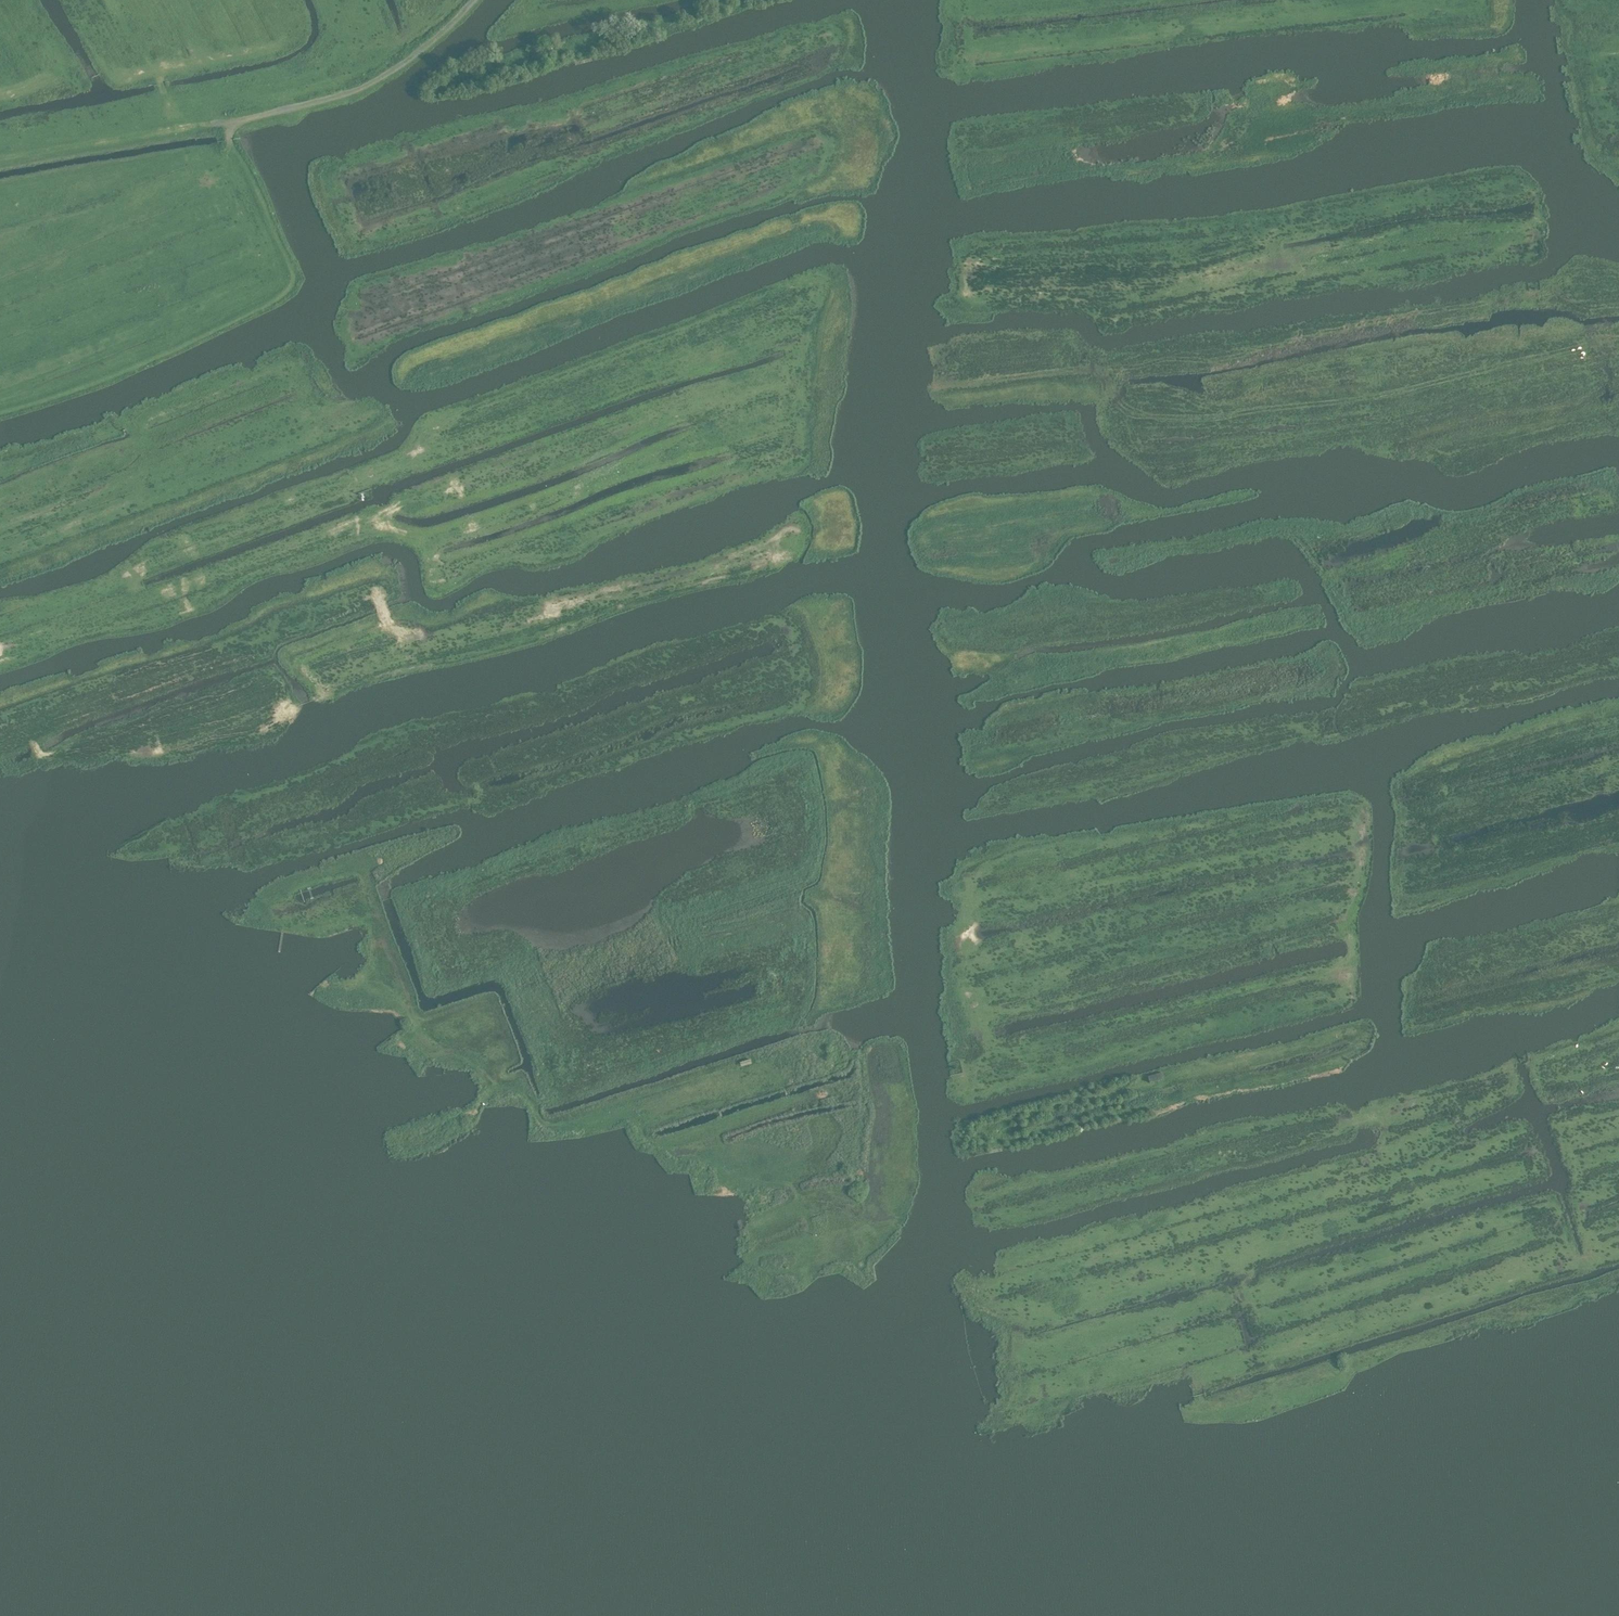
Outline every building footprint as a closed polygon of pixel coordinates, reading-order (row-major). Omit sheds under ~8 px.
[(1164,1077),(1162,1071),(1148,1075),(1149,1081),(1164,1077)]
